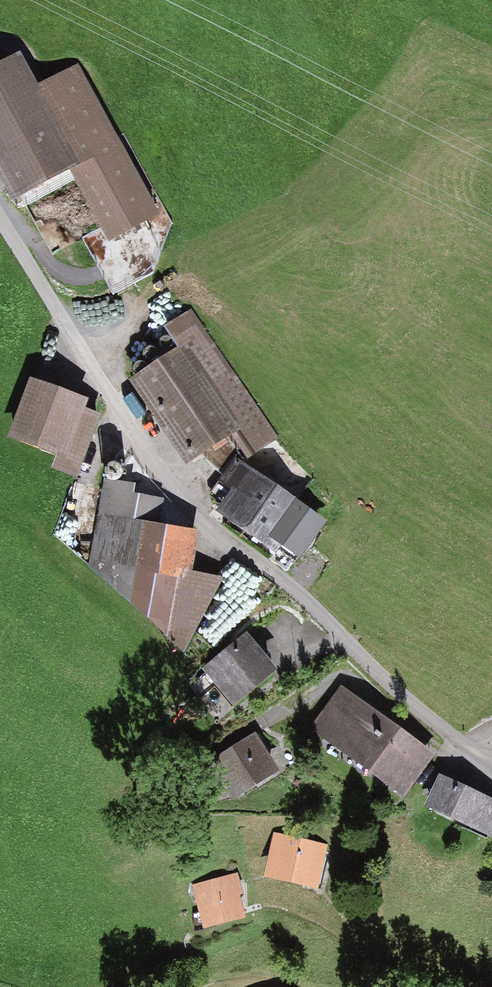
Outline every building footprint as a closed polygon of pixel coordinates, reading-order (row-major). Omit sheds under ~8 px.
[(155,212),(78,70),(34,94),(16,60),(0,68),(0,157),(20,194),(72,167),(104,225),(83,237),(113,294),(134,283),(110,236),(155,212)] [(234,426),(251,450),(278,431),(233,364),(228,367),(191,313),(167,329),(174,339),(183,350),(138,380),(190,456),(234,426)] [(82,402),(33,384),(15,433),(63,451),(57,466),(76,473),(98,417),(79,411),(82,402)] [(212,494),(225,507),(296,558),(321,523),(235,463),(212,494)] [(108,483),(94,568),(142,608),(179,643),(212,580),(187,575),(194,532),(147,524),(150,502),(129,498),(131,486),(108,483)] [(227,655),(191,685),(200,696),(219,681),(233,697),(269,667),(261,658),(266,654),(259,645),(254,649),(246,639),(236,648),(231,643),(223,650),(227,655)] [(331,728),(408,785),(422,765),(415,759),(423,748),(377,714),(371,722),(348,705),(331,728)] [(236,754),(217,766),(234,791),(272,767),(253,737),(233,749),(236,754)] [(432,802),(488,828),(491,820),(491,802),(443,779),(432,802)] [(278,839),(271,870),(314,879),(319,858),(334,862),(337,852),(278,839)] [(197,887),(206,919),(240,911),(234,888),(236,887),(233,877),(197,887)]
